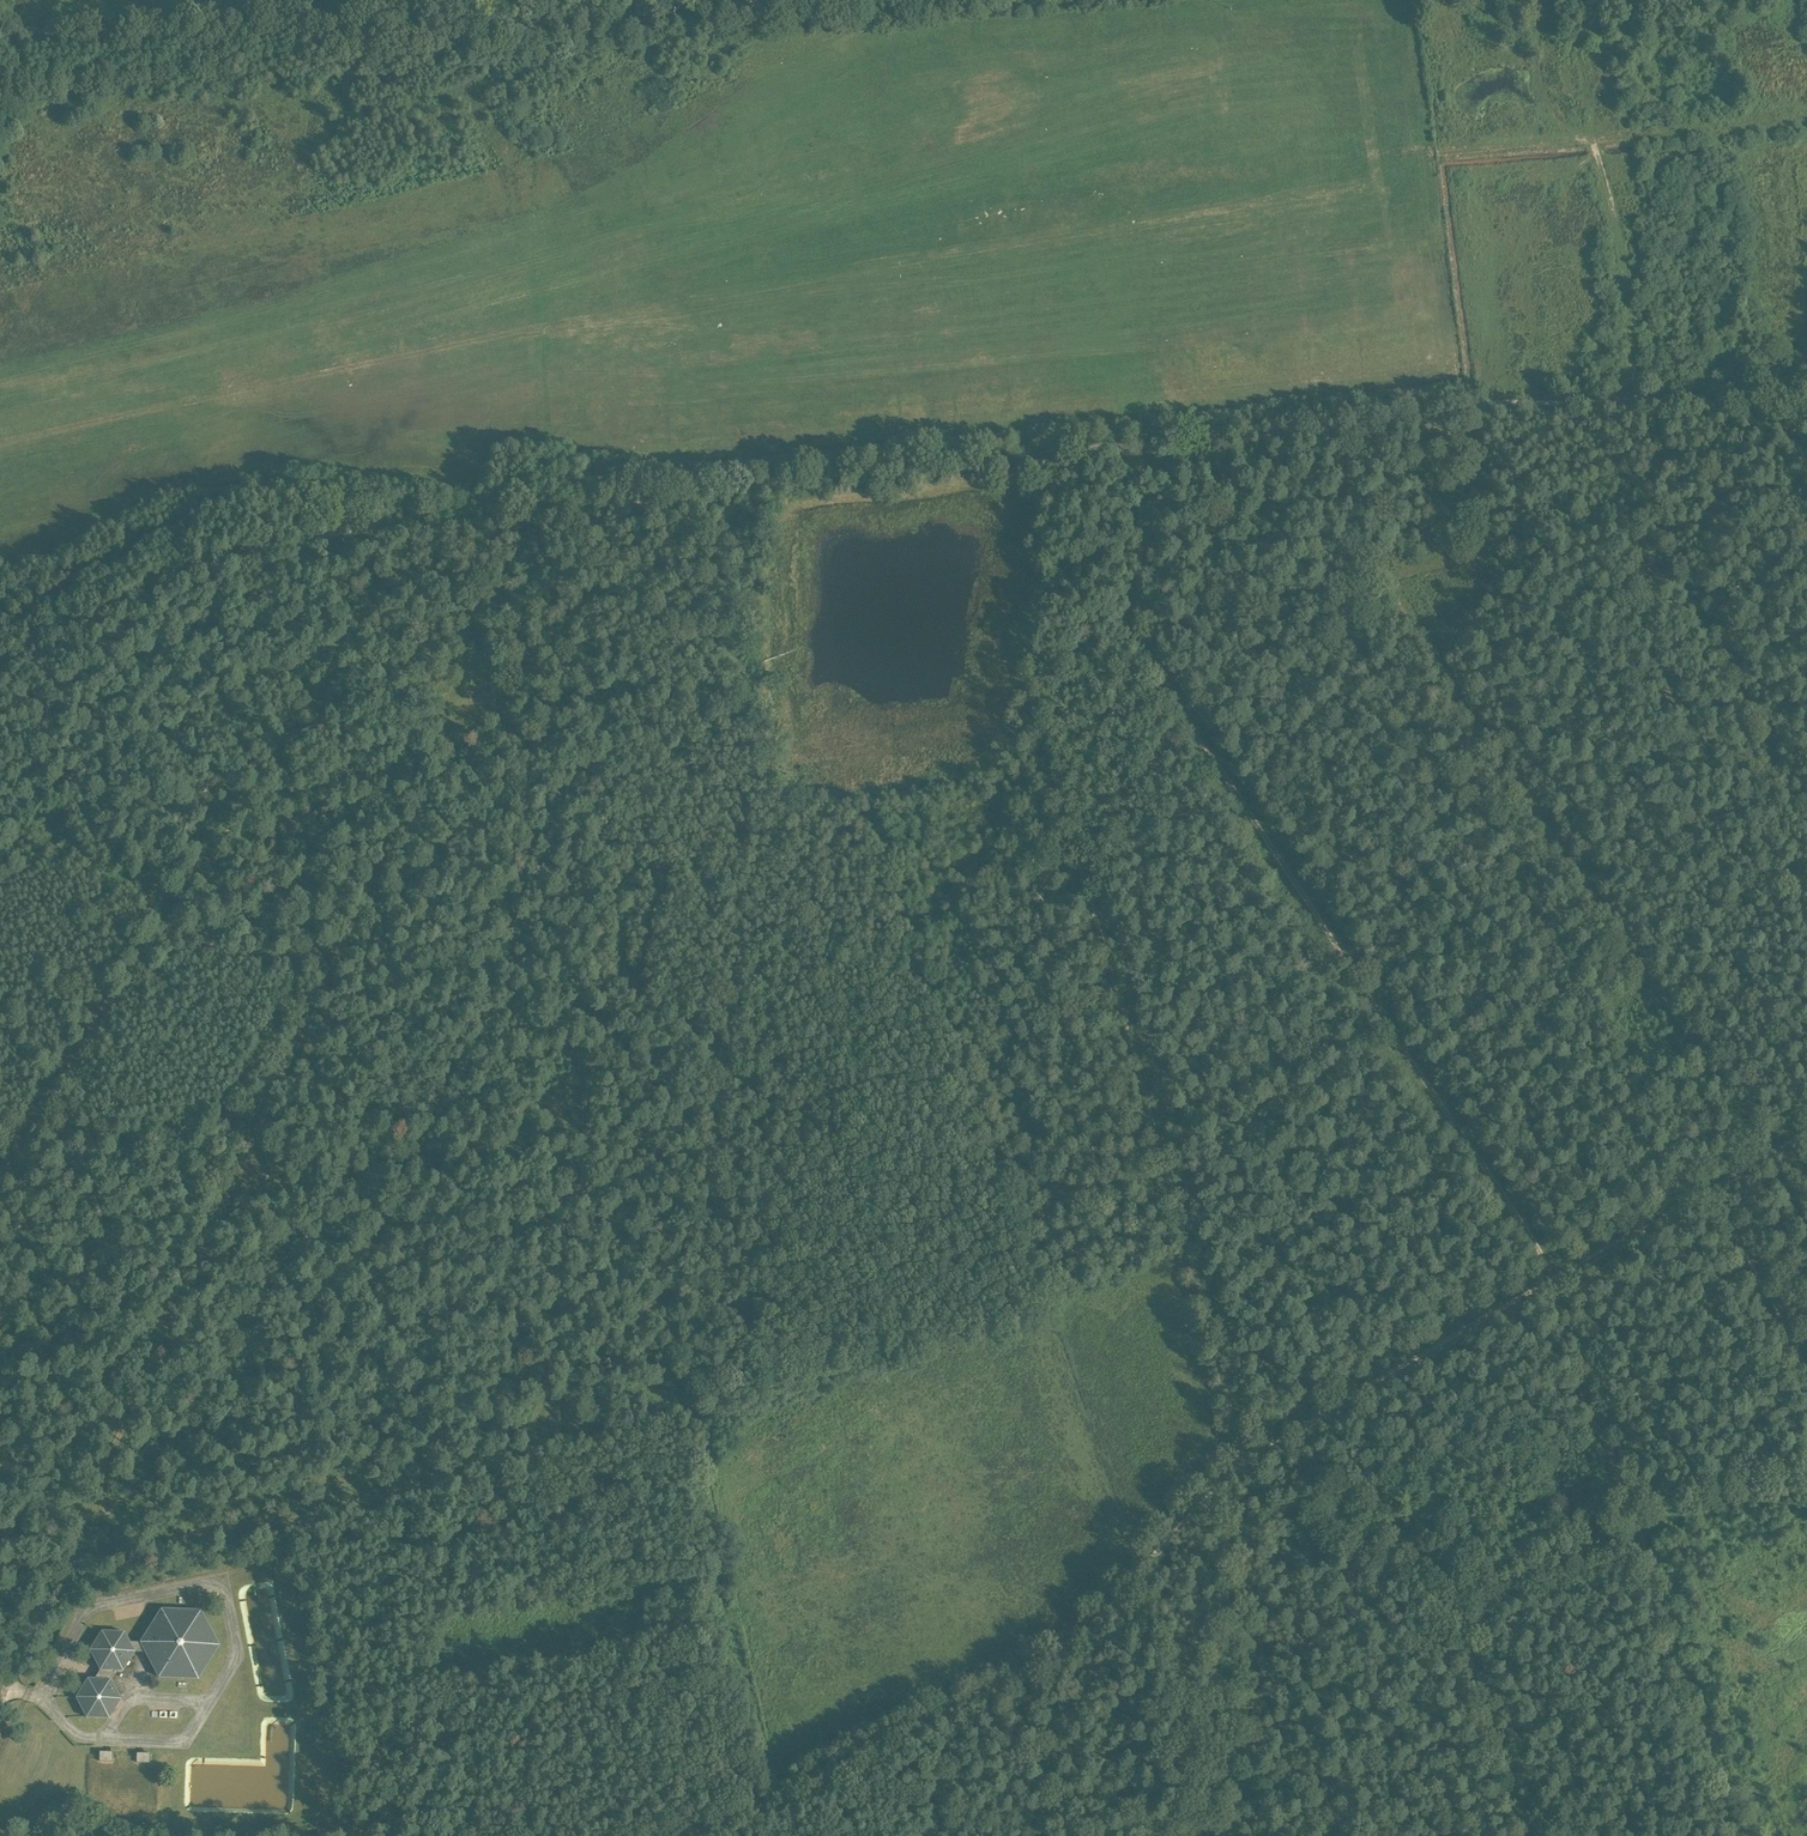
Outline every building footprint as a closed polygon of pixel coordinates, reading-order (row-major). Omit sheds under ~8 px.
[(123,1670),(135,1652),(146,1653),(155,1669),(159,1677),(198,1679),(219,1645),(201,1610),(161,1609),(140,1642),(129,1641),(124,1632),(102,1631),(90,1650),(96,1663),(100,1670),(94,1680),(88,1678),(76,1697),(87,1717),(94,1717),(109,1718),(121,1699),(110,1680),(117,1670),(123,1670)] [(99,1751),(99,1761),(112,1761),(113,1752),(99,1751)] [(136,1753),(136,1762),(149,1763),(150,1753),(136,1753)]
